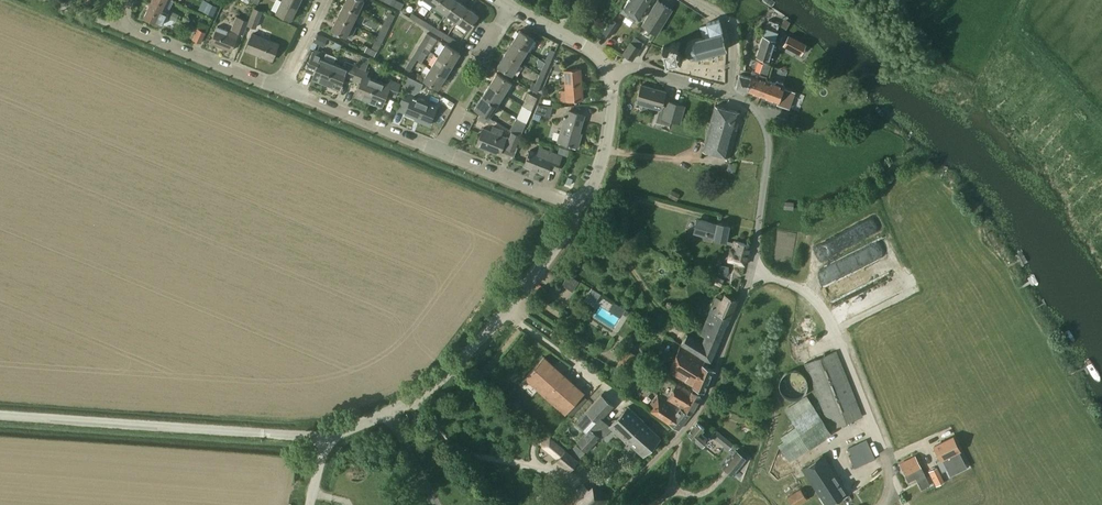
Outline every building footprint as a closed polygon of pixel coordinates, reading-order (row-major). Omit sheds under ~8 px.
[(162,10),(167,0),(153,0),(150,5),(162,10)] [(283,0),(282,0),(276,13),(292,20),(298,7),(283,0)] [(344,5),(359,12),(365,0),(346,0),(344,5)] [(389,4),(401,10),(404,4),(397,0),(391,0),(389,4)] [(435,6),(446,13),(456,0),(439,0),(435,6)] [(467,7),(457,0),(456,0),(446,13),(458,21),(467,7)] [(653,0),(630,0),(624,8),(640,19),(653,0)] [(657,33),(672,10),(658,1),(645,22),(643,24),(657,33)] [(213,16),(217,6),(208,2),(204,12),(213,16)] [(167,17),(171,19),(174,12),(169,10),(168,13),(162,10),(150,5),(144,17),(154,22),(156,23),(161,26),(164,25),(167,17)] [(344,5),(338,17),(353,24),(359,12),(344,5)] [(254,7),(247,25),(256,28),(263,11),(254,7)] [(467,7),(458,21),(469,29),(479,15),(467,7)] [(171,19),(176,21),(179,14),(174,12),(171,19)] [(395,15),(389,12),(383,24),(389,27),(395,15)] [(422,25),(425,20),(413,13),(410,18),(422,25)] [(236,16),(231,29),(243,34),(248,21),(236,16)] [(338,17),(332,30),(340,34),(347,37),(347,36),(351,38),(352,36),(348,34),(353,24),(338,17)] [(610,37),(620,23),(613,18),(603,32),(610,37)] [(425,20),(422,25),(433,32),(436,27),(425,20)] [(701,27),(704,37),(705,40),(724,35),(720,20),(707,23),(707,25),(701,27)] [(774,48),(776,41),(775,40),(780,24),(769,20),(757,57),(769,62),(772,54),(774,54),(776,49),(774,48)] [(197,27),(206,31),(209,25),(199,21),(197,27)] [(377,36),(384,39),(389,27),(383,24),(377,36)] [(448,34),(443,31),(436,27),(433,32),(442,37),(445,39),(448,34)] [(197,28),(193,39),(202,43),(206,32),(197,28)] [(232,51),(238,35),(228,31),(227,35),(216,30),(212,43),(232,51)] [(513,42),(527,51),(535,39),(520,30),(513,42)] [(424,48),(432,36),(427,33),(420,45),(424,48)] [(272,61),(279,44),(253,34),(247,51),(272,61)] [(448,34),(445,39),(457,47),(460,42),(448,34)] [(697,57),(727,49),(724,35),(705,40),(704,37),(692,40),(688,43),(686,48),(687,53),(691,57),(697,57)] [(377,51),(378,51),(384,39),(377,36),(372,48),(377,51)] [(788,36),(783,46),(796,52),(797,51),(800,44),(801,42),(788,36)] [(520,63),(527,51),(513,42),(505,54),(520,63)] [(631,42),(623,54),(631,59),(639,47),(631,42)] [(438,56),(453,65),(460,53),(446,44),(438,56)] [(679,61),(680,59),(679,57),(678,56),(677,54),(678,54),(677,53),(678,53),(678,52),(677,52),(676,52),(676,49),(676,48),(677,46),(675,44),(675,45),(674,45),(673,44),(672,44),(671,45),(671,44),(670,44),(670,45),(669,46),(669,47),(668,47),(668,48),(666,49),(665,49),(664,49),(662,48),(661,50),(663,51),(663,52),(664,52),(664,55),(663,55),(663,57),(664,56),(664,57),(665,57),(665,59),(665,60),(665,61),(664,62),(666,64),(667,62),(669,62),(668,61),(671,60),(671,61),(672,61),(672,62),(673,62),(673,60),(676,59),(676,60),(677,60),(679,61)] [(420,45),(413,57),(417,60),(424,48),(420,45)] [(375,56),(377,51),(372,48),(367,46),(365,52),(375,56)] [(555,51),(550,49),(544,63),(549,65),(555,51)] [(307,69),(315,72),(313,78),(326,84),(334,63),(324,59),(326,54),(315,50),(307,69)] [(520,63),(505,54),(498,66),(512,75),(520,63)] [(362,55),(358,67),(353,79),(361,82),(356,96),(369,101),(377,81),(367,76),(369,71),(366,70),(370,59),(362,55)] [(427,65),(431,68),(431,67),(446,76),(453,65),(438,56),(432,66),(428,63),(427,65)] [(417,60),(413,57),(405,68),(410,71),(417,60)] [(334,63),(326,84),(340,89),(345,76),(353,79),(358,67),(347,62),(345,67),(334,63)] [(549,65),(544,63),(538,76),(543,78),(549,65)] [(751,77),(749,91),(762,96),(766,80),(767,78),(768,76),(771,65),(764,63),(759,78),(751,76),(751,77)] [(438,88),(446,76),(431,67),(431,68),(424,79),(438,88)] [(566,86),(582,84),(581,69),(564,70),(566,86)] [(490,85),(504,94),(512,82),(497,73),(490,85)] [(740,75),(737,88),(749,91),(751,77),(740,75)] [(404,84),(420,91),(423,84),(407,76),(404,84)] [(532,90),(537,93),(543,78),(538,76),(532,90)] [(377,81),(369,101),(382,106),(388,93),(396,96),(401,84),(390,80),(388,85),(377,81)] [(789,109),(795,93),(784,89),(785,86),(784,84),(778,82),(776,84),(768,81),(766,80),(762,96),(779,102),(778,104),(789,109)] [(582,84),(566,86),(567,101),(584,100),(582,84)] [(497,105),(504,94),(490,85),(482,96),(497,105)] [(637,102),(661,109),(666,92),(642,85),(637,102)] [(430,125),(437,107),(412,97),(413,95),(405,91),(400,104),(408,107),(406,114),(421,120),(420,122),(430,125)] [(523,105),(527,108),(532,110),(537,98),(528,93),(523,105)] [(497,105),(482,96),(475,108),(490,117),(497,105)] [(553,106),(538,105),(535,113),(534,113),(533,118),(537,119),(539,114),(550,117),(553,106)] [(666,105),(663,118),(671,121),(675,108),(666,105)] [(739,113),(715,106),(703,149),(730,157),(737,130),(735,130),(739,113)] [(532,110),(527,108),(522,121),(526,123),(532,110)] [(578,147),(581,138),(577,137),(584,115),(568,110),(558,142),(578,147)] [(516,134),(521,136),(526,123),(522,121),(516,134)] [(507,137),(501,135),(503,130),(493,126),(491,131),(484,128),(476,146),(500,155),(503,147),(515,152),(521,136),(511,132),(509,138),(507,137)] [(557,170),(562,156),(540,147),(538,153),(530,150),(525,165),(547,174),(549,167),(557,170)] [(560,147),(558,153),(567,156),(569,150),(560,147)] [(668,196),(677,201),(680,194),(672,190),(668,196)] [(784,202),(784,209),(793,210),(794,202),(784,202)] [(727,241),(730,226),(717,222),(697,217),(693,232),(714,238),(727,241)] [(750,245),(733,241),(733,243),(727,241),(726,244),(732,245),(728,261),(745,265),(746,261),(750,245)] [(719,272),(728,275),(731,266),(722,263),(719,272)] [(724,280),(717,276),(715,283),(721,286),(724,280)] [(563,285),(560,291),(568,294),(571,288),(563,285)] [(710,363),(711,362),(724,332),(737,300),(725,295),(722,300),(716,297),(706,320),(707,321),(701,335),(704,337),(702,344),(688,335),(682,345),(710,363)] [(609,310),(621,318),(623,314),(626,316),(629,311),(614,302),(609,310)] [(550,335),(562,342),(565,344),(568,339),(553,329),(550,335)] [(704,392),(713,369),(703,365),(705,361),(681,345),(669,372),(693,387),(704,392)] [(616,381),(635,354),(629,350),(610,376),(616,381)] [(863,416),(837,351),(804,364),(827,419),(831,418),(835,428),(863,417),(863,416)] [(526,378),(565,413),(584,392),(545,357),(526,377),(526,378)] [(779,383),(779,384),(779,386),(779,387),(780,388),(780,389),(780,391),(781,392),(782,393),(782,394),(783,395),(784,395),(785,396),(786,397),(788,398),(790,398),(791,399),(792,399),(793,399),(795,399),(796,399),(798,398),(799,397),(800,397),(802,396),(802,395),(803,395),(804,394),(805,393),(806,392),(806,390),(807,389),(807,388),(807,387),(807,386),(807,384),(807,383),(807,382),(807,381),(807,380),(806,378),(806,377),(805,376),(804,375),(803,375),(802,374),(801,373),(800,372),(799,372),(798,371),(797,371),(796,371),(795,370),(793,370),(791,371),(790,371),(788,371),(786,372),(785,373),(784,374),(783,375),(782,375),(782,376),(781,377),(781,378),(780,380),(780,381),(779,382),(779,383)] [(691,414),(700,397),(693,392),(677,383),(667,399),(683,409),(691,414)] [(678,430),(690,415),(681,408),(658,393),(650,403),(654,406),(650,411),(669,424),(669,423),(678,430)] [(614,406),(601,394),(576,422),(585,431),(576,441),(588,451),(610,427),(610,425),(602,418),(614,406)] [(789,461),(809,448),(810,448),(832,434),(807,395),(784,410),(795,427),(780,437),(783,441),(778,445),(789,461)] [(628,406),(610,425),(610,427),(625,440),(625,439),(643,456),(660,438),(643,421),(644,420),(628,406)] [(743,425),(754,430),(757,423),(746,418),(744,421),(743,424),(743,425)] [(701,432),(705,428),(698,422),(688,434),(702,445),(708,438),(701,432)] [(711,435),(729,450),(734,444),(716,430),(711,435)] [(579,460),(548,437),(541,446),(558,459),(556,462),(569,473),(579,460)] [(960,450),(953,437),(934,446),(941,460),(942,459),(948,470),(952,468),(954,474),(967,468),(958,451),(960,450)] [(875,459),(866,440),(848,448),(851,455),(849,455),(855,468),(875,459)] [(570,452),(579,460),(585,452),(576,445),(570,452)] [(723,468),(733,476),(747,459),(737,451),(723,468)] [(827,504),(829,504),(848,493),(822,455),(803,468),(827,504)] [(926,477),(921,468),(915,456),(900,464),(909,482),(918,477),(920,480),(926,477)] [(932,477),(939,473),(936,468),(929,472),(932,477)] [(603,503),(609,497),(600,487),(595,488),(591,484),(587,487),(583,484),(562,504),(601,504),(603,503)] [(787,497),(792,504),(799,504),(808,499),(801,488),(787,497)] [(933,497),(917,503),(917,504),(937,504),(933,497)]
